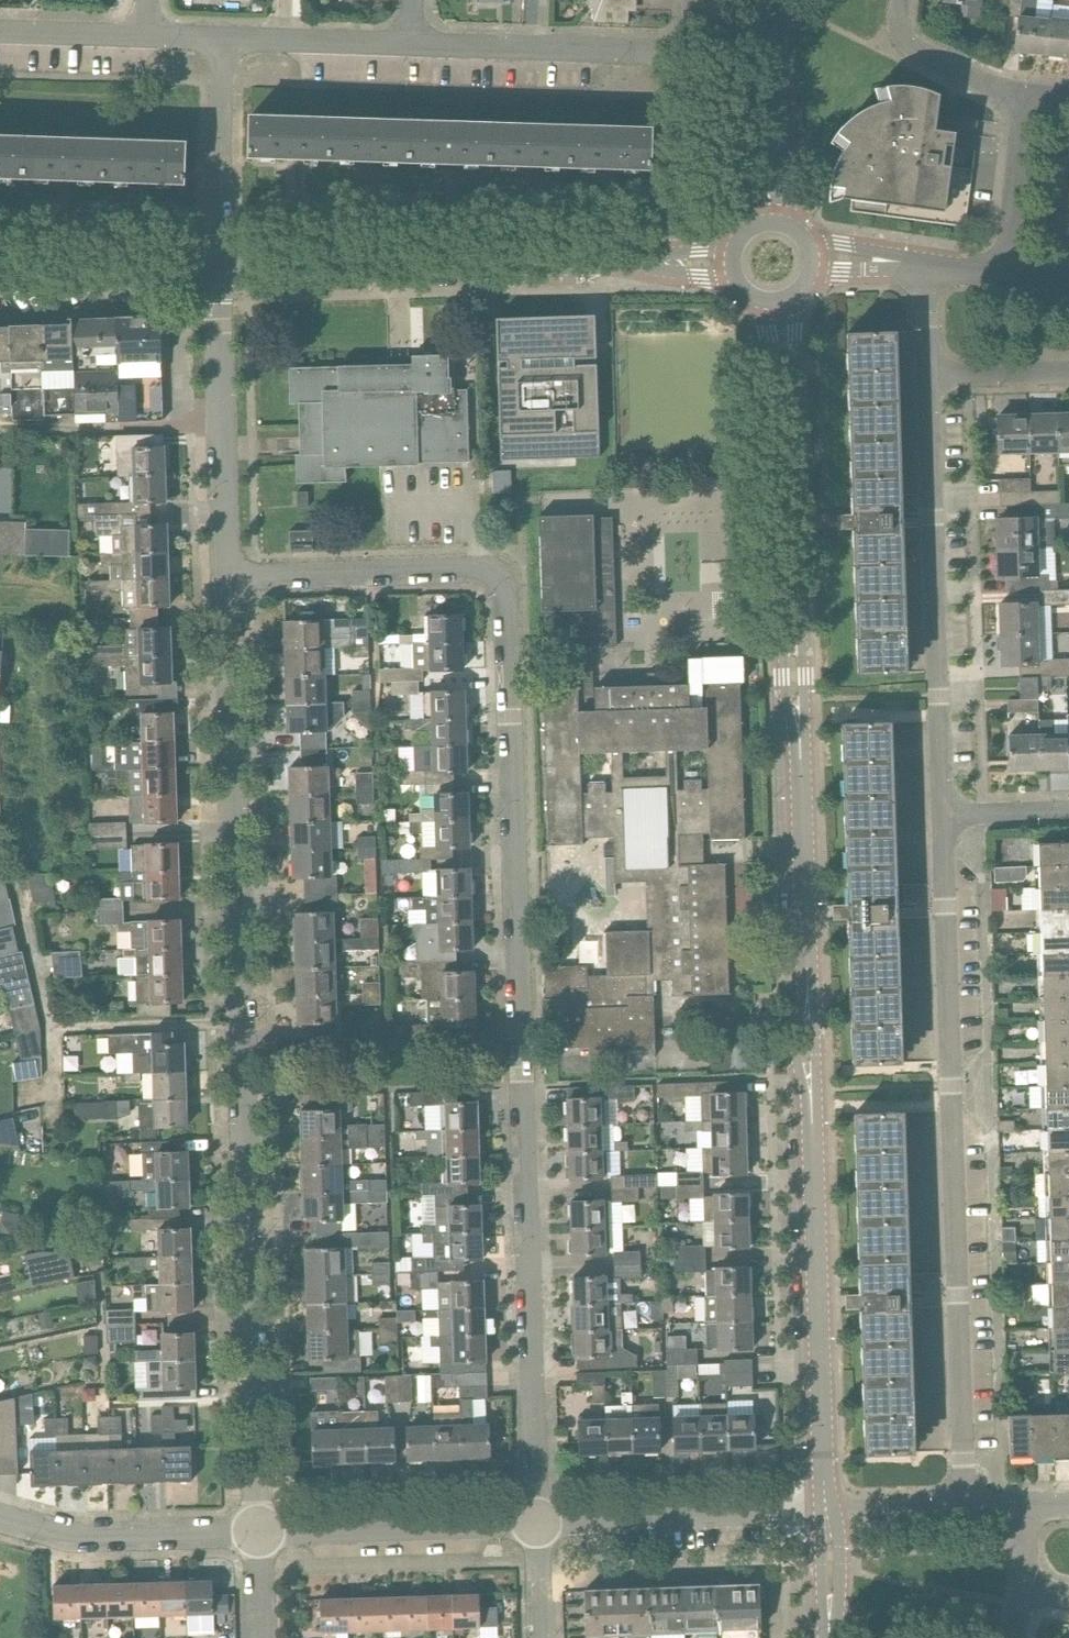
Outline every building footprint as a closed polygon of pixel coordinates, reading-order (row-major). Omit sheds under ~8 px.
[(629,11),(630,11),(629,0),(589,0),(589,13),(594,12),(594,26),(629,25),(629,11)] [(980,19),(982,0),(944,0),(944,2),(956,3),(955,16),(980,19)] [(1051,18),(1053,1),(1046,0),(1010,0),(1008,16),(1018,18),(1014,51),(1046,54),(1051,18)] [(1068,57),(1068,20),(1051,18),(1046,54),(1068,57)] [(951,167),(951,163),(950,163),(949,166),(943,165),(945,145),(952,146),(952,148),(953,148),(955,132),(935,130),(940,111),(940,94),(938,94),(928,90),(923,89),(919,88),(913,87),(903,86),(895,86),(887,87),(881,88),(875,89),(879,104),(875,105),(872,106),(865,110),(858,114),(852,119),(846,124),(840,130),(835,136),(833,140),(831,143),(844,151),(840,157),(837,163),(835,170),(832,178),(831,186),(830,194),(830,198),(830,202),(842,199),(852,200),(850,212),(965,227),(976,151),(974,151),(972,169),(951,167)] [(570,167),(650,170),(651,129),(571,126),(491,124),(411,121),(330,119),(250,116),(249,157),(329,160),(409,162),(490,165),(570,167)] [(103,181),(149,183),(184,184),(185,143),(105,140),(24,137),(0,136),(0,178),(23,179),(103,181)] [(587,341),(587,317),(542,318),(497,320),(498,341),(498,362),(503,362),(507,362),(507,365),(507,368),(502,368),(498,368),(499,415),(501,461),(550,460),(600,458),(598,411),(596,365),(592,365),(588,365),(587,341)] [(163,421),(164,421),(161,318),(116,320),(119,414),(119,423),(163,421)] [(74,388),(73,321),(73,319),(69,319),(69,325),(41,326),(44,390),(74,388)] [(75,415),(119,414),(116,320),(73,321),(74,388),(75,415)] [(45,421),(44,390),(41,326),(10,327),(10,328),(9,328),(12,404),(13,421),(45,421)] [(12,404),(9,328),(0,328),(0,404),(12,404)] [(907,673),(902,513),(897,331),(847,333),(853,515),(855,515),(856,529),(853,530),(858,675),(907,673)] [(416,446),(465,444),(468,444),(467,390),(449,391),(448,355),(412,356),(412,365),(289,369),(290,405),(299,405),(300,455),(296,455),(296,484),(346,483),(346,466),(416,464),(416,446)] [(1068,466),(1068,414),(1057,415),(1058,451),(1059,467),(1068,466)] [(999,452),(1030,451),(1029,415),(998,416),(999,452)] [(1030,451),(1058,451),(1057,415),(1029,415),(1030,451)] [(130,477),(165,475),(164,435),(117,436),(118,477),(130,477)] [(131,503),(150,503),(166,502),(165,475),(130,477),(131,503)] [(1000,493),(1031,492),(1030,479),(1000,480),(1000,493)] [(1024,505),(1060,504),(1060,491),(1031,492),(1000,493),(1001,506),(1024,505)] [(308,493),(297,493),(297,508),(308,508),(308,493)] [(167,524),(151,525),(121,526),(121,515),(150,514),(150,503),(131,503),(78,504),(78,518),(79,518),(79,522),(95,522),(95,537),(112,536),(113,554),(168,552),(167,524)] [(1040,548),(1055,547),(1054,519),(1068,518),(1068,504),(1060,504),(1024,505),(1025,520),(997,521),(998,550),(1040,548)] [(617,648),(617,647),(612,518),(594,519),(594,515),(538,517),(539,537),(540,537),(542,600),(541,600),(542,613),(544,650),(617,648)] [(26,556),(26,522),(0,522),(0,555),(26,556)] [(290,532),(290,552),(313,552),(313,531),(290,532)] [(1017,592),(1041,591),(1049,590),(1048,575),(1040,575),(1040,548),(998,550),(999,580),(1016,579),(1017,592)] [(111,581),(169,578),(168,552),(113,554),(101,554),(101,566),(110,566),(111,581)] [(130,619),(157,618),(157,607),(170,606),(169,578),(111,581),(87,582),(88,591),(123,590),(123,609),(130,608),(130,619)] [(1041,603),(1068,602),(1068,590),(1049,590),(1041,591),(1041,603)] [(1001,635),(1039,633),(1038,603),(1000,605),(1001,635)] [(426,643),(463,642),(462,616),(425,617),(426,643)] [(127,658),(171,657),(171,628),(158,629),(157,618),(130,619),(130,630),(125,631),(126,647),(127,658)] [(351,648),(369,647),(368,619),(350,619),(351,635),(323,635),(323,620),(285,621),(286,650),(325,649),(351,648)] [(1020,665),(1040,664),(1039,633),(1001,635),(1002,666),(1020,665)] [(413,645),(413,644),(413,635),(399,636),(399,645),(413,645)] [(430,671),(464,670),(463,642),(426,643),(413,644),(413,645),(414,669),(380,670),(380,683),(392,683),(419,682),(423,682),(423,672),(430,671)] [(127,658),(126,647),(88,649),(88,659),(127,658)] [(369,647),(351,648),(351,659),(369,658),(369,647)] [(287,677),(326,676),(325,649),(286,650),(287,677)] [(125,667),(126,696),(162,695),(162,684),(172,683),(171,657),(127,658),(88,659),(89,677),(101,677),(101,667),(125,667)] [(680,866),(679,836),(710,835),(710,841),(745,840),(739,684),(741,684),(740,658),(689,660),(689,685),(595,689),(596,711),(579,712),(579,689),(544,690),(550,846),(584,845),(584,839),(614,837),(615,858),(605,858),(606,883),(646,881),(648,930),(607,932),(608,976),(589,976),(589,966),(560,966),(561,1000),(556,1000),(558,1050),(590,1048),(591,1059),(624,1058),(624,1048),(656,1046),(654,982),(673,981),(674,997),(730,995),(725,864),(680,866)] [(1051,677),(1068,677),(1068,659),(1043,660),(1044,664),(1044,677),(1051,677)] [(1037,677),(1044,677),(1044,664),(1040,664),(1020,665),(1020,678),(1037,677)] [(288,705),(327,704),(326,676),(287,677),(288,705)] [(1038,700),(1038,691),(1037,677),(1020,678),(1021,700),(1038,700)] [(1038,691),(1051,690),(1051,677),(1044,677),(1037,677),(1038,691)] [(419,682),(392,683),(392,696),(420,695),(419,682)] [(58,706),(70,707),(71,688),(59,688),(58,706)] [(353,702),(371,702),(371,690),(352,691),(353,702)] [(424,719),(465,718),(464,692),(423,693),(424,719)] [(5,721),(29,722),(30,699),(6,698),(5,721)] [(141,742),(174,741),(174,714),(163,714),(162,699),(128,700),(129,728),(141,727),(141,742)] [(1008,713),(1038,713),(1038,700),(1021,700),(1008,700),(1008,713)] [(353,714),(371,713),(371,702),(353,702),(353,714)] [(346,703),(327,704),(288,705),(289,733),(300,733),(300,751),(327,749),(326,732),(328,732),(331,731),(346,715),(346,703)] [(432,748),(466,746),(465,718),(424,719),(406,720),(406,729),(418,729),(418,733),(432,732),(432,748)] [(851,920),(848,920),(853,1065),(902,1064),(892,722),(856,723),(856,719),(845,720),(846,723),(842,724),(848,905),(850,905),(851,920)] [(1068,769),(1068,733),(1055,733),(1054,720),(1038,721),(1039,734),(1040,770),(1068,769)] [(1010,771),(1040,770),(1039,734),(1009,735),(1010,771)] [(129,769),(175,768),(174,741),(141,742),(128,743),(129,769)] [(87,773),(105,772),(103,746),(86,746),(87,773)] [(426,785),(455,784),(454,773),(467,773),(466,746),(432,748),(430,748),(430,773),(426,773),(426,771),(399,772),(400,786),(426,785)] [(291,796),(330,794),(329,766),(327,766),(327,749),(300,751),(301,767),(290,768),(291,796)] [(143,796),(176,795),(175,768),(129,769),(117,770),(117,779),(130,779),(130,781),(143,781),(143,796)] [(356,794),(374,793),(373,773),(355,774),(356,794)] [(410,823),(469,821),(468,794),(455,795),(455,784),(426,785),(426,795),(434,795),(434,810),(422,810),(422,814),(409,814),(410,823)] [(356,805),(374,805),(374,793),(356,794),(356,805)] [(292,824),(331,822),(330,794),(291,796),(292,824)] [(131,824),(144,824),(177,822),(176,795),(143,796),(130,797),(131,824)] [(420,859),(431,861),(453,860),(453,849),(470,848),(469,821),(410,823),(410,835),(423,835),(424,847),(420,847),(420,859)] [(293,851),(332,850),(331,822),(292,824),(293,851)] [(90,837),(127,836),(126,823),(89,824),(90,837)] [(90,851),(128,849),(127,836),(90,837),(90,851)] [(358,849),(376,848),(375,837),(357,837),(358,849)] [(1068,866),(1068,842),(1038,843),(1039,867),(1068,866)] [(132,873),(179,871),(178,844),(145,846),(145,845),(131,845),(132,873)] [(358,860),(376,859),(376,848),(358,849),(358,860)] [(336,878),(333,878),(332,850),(293,851),(294,880),(305,879),(305,896),(337,895),(336,878)] [(997,864),(997,877),(1028,878),(1029,864),(997,864)] [(1068,887),(1068,866),(1039,867),(1040,888),(1068,887)] [(437,896),(471,895),(470,869),(436,870),(437,896)] [(120,873),(120,881),(132,881),(134,901),(147,901),(147,900),(180,899),(179,871),(132,873),(120,873)] [(30,889),(53,888),(50,874),(27,875),(30,889)] [(9,900),(5,882),(0,882),(0,903),(9,900)] [(1068,910),(1068,887),(1040,888),(1040,911),(1068,910)] [(33,903),(56,903),(53,888),(30,889),(33,903)] [(992,890),(993,911),(1006,911),(1006,890),(992,890)] [(305,896),(306,912),(295,913),(296,941),(335,940),(334,912),(338,912),(337,895),(305,896)] [(438,924),(472,924),(471,895),(437,896),(437,897),(412,897),(413,911),(437,910),(438,924)] [(124,912),(124,902),(123,898),(121,899),(96,900),(97,914),(124,912)] [(1068,932),(1068,910),(1040,911),(1041,933),(1068,932)] [(131,949),(180,947),(180,921),(148,922),(148,921),(124,922),(124,912),(97,914),(97,926),(118,926),(118,933),(130,932),(131,949)] [(16,925),(13,913),(0,916),(0,929),(13,927),(16,925)] [(361,940),(379,940),(378,918),(360,919),(361,939),(361,940)] [(436,951),(439,951),(472,950),(472,924),(438,924),(404,925),(405,934),(417,933),(417,936),(435,935),(436,951)] [(19,953),(16,940),(13,927),(0,929),(0,957),(19,953)] [(1068,953),(1068,932),(1041,933),(1042,954),(1068,953)] [(344,940),(344,951),(361,950),(361,940),(361,939),(344,940)] [(297,969),(336,968),(336,952),(344,952),(344,951),(344,940),(335,940),(296,941),(297,969)] [(361,950),(379,950),(379,940),(361,940),(361,950)] [(136,976),(182,975),(180,947),(131,949),(123,949),(123,959),(135,958),(136,976)] [(428,999),(474,997),(473,971),(457,972),(457,961),(432,961),(432,949),(405,949),(405,962),(401,962),(402,978),(421,977),(422,999),(428,999)] [(53,966),(82,965),(81,952),(52,953),(53,966)] [(1068,976),(1068,953),(1042,954),(1042,976),(1068,976)] [(29,978),(26,965),(0,971),(0,972),(3,984),(29,978)] [(298,997),(337,996),(336,968),(297,969),(298,997)] [(136,976),(138,1018),(168,1017),(168,1003),(183,1003),(182,975),(136,976)] [(1068,998),(1068,976),(1042,976),(1043,999),(1068,998)] [(363,994),(381,994),(380,982),(362,983),(363,994)] [(9,1010),(35,1004),(32,992),(6,998),(9,1010)] [(363,1005),(381,1005),(381,994),(363,994),(363,1005)] [(337,1042),(336,1024),(338,1024),(337,996),(298,997),(299,1025),(309,1024),(310,1043),(337,1042)] [(474,997),(428,999),(428,1008),(429,1025),(412,1025),(413,1039),(439,1038),(439,1025),(443,1025),(443,1026),(475,1025),(474,997)] [(1068,1020),(1068,998),(1043,999),(1044,1020),(1068,1020)] [(12,1023),(38,1017),(35,1004),(9,1010),(12,1023)] [(1068,1042),(1068,1020),(1044,1020),(1044,1043),(1068,1042)] [(19,1052),(41,1047),(41,1030),(15,1036),(19,1052)] [(153,1072),(185,1071),(184,1044),(172,1044),(172,1032),(108,1034),(109,1054),(139,1053),(139,1056),(152,1056),(153,1072)] [(1068,1064),(1068,1042),(1044,1043),(1045,1065),(1068,1064)] [(720,1069),(754,1068),(753,1044),(720,1045),(720,1069)] [(13,1082),(42,1077),(42,1057),(13,1063),(13,1082)] [(1046,1087),(1068,1086),(1068,1064),(1045,1065),(1046,1087)] [(153,1100),(186,1099),(185,1071),(153,1072),(153,1100)] [(120,1084),(141,1083),(140,1073),(120,1074),(120,1084)] [(702,1121),(745,1120),(744,1092),(730,1093),(730,1082),(658,1085),(658,1098),(701,1096),(702,1121)] [(569,1126),(602,1125),(602,1100),(635,1099),(635,1085),(579,1088),(580,1099),(568,1099),(569,1126)] [(1068,1108),(1068,1086),(1046,1087),(1046,1109),(1068,1108)] [(444,1130),(478,1128),(478,1102),(473,1102),(473,1091),(436,1092),(437,1104),(442,1104),(444,1130)] [(425,1106),(437,1106),(437,1104),(436,1092),(410,1093),(410,1107),(425,1106)] [(302,1138),(385,1135),(385,1124),(367,1125),(367,1124),(341,1125),(341,1113),(350,1112),(349,1094),(312,1095),(312,1110),(301,1110),(302,1138)] [(155,1137),(154,1128),(187,1127),(186,1099),(153,1100),(154,1103),(138,1103),(140,1137),(155,1137)] [(104,1119),(119,1119),(118,1101),(103,1102),(103,1103),(75,1103),(75,1119),(104,1118),(104,1119)] [(1068,1130),(1068,1108),(1046,1109),(1047,1130),(1068,1130)] [(915,1453),(911,1308),(904,1112),(855,1114),(861,1295),(863,1295),(863,1310),(861,1310),(866,1455),(915,1453)] [(20,1149),(13,1119),(0,1122),(0,1146),(20,1149)] [(711,1149),(746,1147),(745,1120),(702,1121),(685,1122),(686,1132),(701,1131),(701,1132),(711,1132),(711,1149)] [(570,1154),(603,1153),(602,1125),(569,1126),(570,1154)] [(443,1157),(479,1157),(478,1128),(444,1130),(415,1131),(416,1140),(428,1140),(428,1158),(443,1157)] [(1068,1151),(1068,1130),(1047,1130),(1048,1152),(1068,1151)] [(303,1166),(343,1165),(342,1149),(368,1148),(386,1147),(385,1135),(302,1138),(303,1166)] [(142,1181),(189,1179),(188,1152),(177,1153),(177,1142),(142,1143),(142,1154),(141,1154),(142,1167),(142,1181)] [(614,1152),(628,1151),(628,1142),(614,1142),(614,1152)] [(711,1149),(712,1176),(747,1175),(746,1147),(711,1149)] [(1068,1174),(1068,1151),(1048,1152),(1048,1174),(1068,1174)] [(571,1180),(604,1179),(603,1153),(570,1154),(571,1180)] [(435,1196),(468,1194),(468,1183),(480,1183),(479,1157),(443,1157),(444,1182),(431,1183),(431,1182),(421,1182),(422,1196),(435,1196)] [(304,1194),(387,1191),(387,1180),(343,1181),(343,1165),(303,1166),(304,1194)] [(677,1186),(703,1185),(703,1172),(677,1173),(677,1186)] [(1068,1196),(1068,1174),(1048,1174),(1049,1196),(1068,1196)] [(612,1189),(639,1188),(638,1175),(611,1176),(612,1189)] [(150,1219),(153,1220),(180,1219),(180,1208),(190,1208),(189,1179),(142,1181),(121,1182),(106,1183),(106,1198),(135,1197),(135,1191),(143,1191),(143,1193),(157,1193),(157,1208),(150,1208),(150,1219)] [(703,1185),(677,1186),(678,1199),(704,1198),(704,1197),(703,1185)] [(612,1203),(639,1202),(639,1188),(612,1189),(612,1203)] [(332,1234),(343,1234),(343,1221),(345,1221),(344,1204),(388,1203),(387,1191),(304,1194),(305,1222),(316,1222),(316,1235),(332,1234)] [(714,1222),(748,1221),(747,1193),(713,1194),(713,1197),(704,1197),(704,1198),(705,1222),(714,1222)] [(449,1234),(482,1232),(481,1205),(468,1205),(468,1194),(435,1196),(435,1205),(434,1205),(435,1225),(423,1225),(423,1234),(437,1234),(449,1234)] [(1068,1217),(1068,1196),(1049,1196),(1050,1218),(1068,1217)] [(572,1229),(606,1228),(605,1201),(571,1202),(572,1229)] [(1068,1240),(1068,1217),(1050,1218),(1050,1241),(1068,1240)] [(131,1220),(131,1230),(153,1229),(153,1220),(150,1219),(131,1220)] [(714,1222),(715,1249),(749,1248),(748,1221),(714,1222)] [(190,1228),(157,1229),(159,1258),(191,1257),(190,1228)] [(573,1256),(607,1255),(606,1228),(572,1229),(573,1256)] [(357,1233),(358,1249),(389,1248),(389,1232),(357,1233)] [(438,1257),(438,1260),(463,1260),(483,1259),(482,1232),(449,1234),(437,1234),(423,1234),(424,1243),(433,1242),(434,1257),(438,1257)] [(346,1262),(346,1249),(344,1249),(343,1234),(332,1234),(316,1235),(317,1248),(306,1249),(307,1276),(347,1275),(353,1274),(353,1262),(346,1262)] [(27,1249),(42,1245),(42,1243),(26,1240),(27,1249)] [(1068,1263),(1068,1240),(1050,1241),(1051,1263),(1068,1263)] [(679,1259),(706,1259),(705,1246),(679,1247),(679,1259)] [(614,1266),(641,1265),(640,1251),(613,1252),(614,1266)] [(70,1255),(43,1252),(25,1256),(31,1286),(75,1278),(70,1255)] [(160,1285),(192,1284),(191,1257),(159,1258),(147,1258),(147,1268),(159,1268),(160,1285)] [(411,1274),(438,1273),(438,1260),(438,1257),(434,1257),(411,1258),(411,1274)] [(133,1268),(147,1268),(147,1258),(133,1259),(133,1268)] [(706,1259),(679,1259),(675,1259),(675,1273),(706,1272),(706,1271),(706,1259)] [(372,1275),(390,1274),(389,1263),(372,1263),(372,1275)] [(1068,1284),(1068,1263),(1051,1263),(1052,1284),(1068,1284)] [(614,1279),(641,1278),(641,1265),(614,1266),(614,1279)] [(707,1295),(752,1294),(751,1267),(715,1268),(715,1271),(706,1271),(706,1272),(707,1295)] [(412,1290),(439,1289),(439,1282),(438,1273),(411,1274),(412,1290)] [(373,1286),(390,1285),(390,1274),(372,1275),(373,1286)] [(308,1305),(348,1303),(347,1275),(307,1276),(308,1305)] [(575,1304),(608,1303),(607,1276),(574,1278),(575,1304)] [(79,1303),(96,1300),(95,1280),(76,1284),(79,1303)] [(452,1309),(485,1307),(484,1281),(451,1282),(439,1282),(439,1289),(439,1309),(452,1309)] [(147,1299),(147,1312),(193,1311),(192,1284),(160,1285),(133,1285),(134,1299),(147,1299)] [(1068,1306),(1068,1284),(1052,1284),(1052,1307),(1068,1306)] [(620,1304),(633,1303),(633,1294),(619,1294),(620,1304)] [(707,1323),(753,1322),(752,1294),(707,1295),(707,1323)] [(663,1314),(673,1313),(672,1296),(663,1297),(663,1314)] [(663,1319),(663,1302),(652,1303),(652,1319),(663,1319)] [(309,1332),(349,1330),(348,1303),(308,1305),(309,1332)] [(575,1332),(609,1331),(608,1303),(575,1304),(575,1332)] [(1068,1328),(1068,1306),(1052,1307),(1053,1328),(1068,1328)] [(440,1336),(486,1335),(485,1307),(452,1309),(439,1309),(426,1310),(426,1319),(439,1318),(440,1336)] [(107,1327),(136,1326),(135,1309),(106,1311),(107,1327)] [(379,1330),(397,1329),(397,1318),(379,1319),(379,1330)] [(718,1350),(754,1349),(753,1322),(707,1323),(707,1350),(718,1350)] [(117,1343),(136,1343),(136,1326),(107,1327),(108,1344),(117,1343)] [(1068,1351),(1068,1328),(1053,1328),(1054,1351),(1068,1351)] [(380,1341),(398,1340),(397,1329),(379,1330),(380,1341)] [(324,1374),(361,1372),(360,1330),(349,1330),(309,1332),(310,1361),(323,1360),(324,1374)] [(577,1369),(616,1368),(616,1356),(610,1357),(609,1331),(575,1332),(577,1369)] [(148,1362),(195,1361),(194,1333),(161,1334),(162,1351),(149,1352),(149,1353),(136,1353),(136,1362),(148,1362)] [(441,1374),(487,1372),(486,1335),(440,1336),(430,1336),(431,1347),(440,1347),(441,1374)] [(108,1344),(108,1364),(117,1364),(117,1343),(108,1344)] [(667,1366),(678,1366),(698,1365),(698,1349),(666,1350),(667,1366)] [(1054,1351),(1054,1373),(1068,1373),(1068,1351),(1054,1351)] [(725,1373),(752,1372),(752,1360),(725,1361),(725,1364),(719,1364),(720,1375),(725,1374),(725,1373)] [(195,1361),(148,1362),(149,1388),(136,1388),(137,1401),(179,1400),(195,1399),(195,1361)] [(666,1397),(679,1397),(678,1366),(667,1366),(667,1370),(665,1371),(666,1397)] [(666,1397),(665,1371),(654,1371),(655,1398),(666,1397)] [(488,1386),(487,1372),(441,1374),(432,1374),(433,1388),(459,1387),(488,1386)] [(726,1387),(753,1386),(752,1372),(725,1373),(725,1374),(726,1387)] [(593,1386),(604,1386),(605,1373),(577,1374),(577,1387),(593,1386)] [(400,1402),(413,1402),(411,1375),(403,1376),(399,1376),(400,1402)] [(386,1403),(400,1402),(399,1376),(385,1377),(386,1403)] [(311,1391),(338,1390),(338,1377),(311,1378),(311,1391)] [(356,1396),(366,1396),(365,1378),(355,1378),(356,1396)] [(488,1386),(459,1387),(460,1400),(474,1399),(488,1399),(488,1386)] [(606,1403),(604,1386),(593,1386),(593,1403),(606,1403)] [(623,1407),(632,1407),(631,1393),(622,1393),(623,1407)] [(16,1398),(16,1425),(35,1425),(32,1394),(16,1398)] [(18,1474),(16,1425),(16,1398),(0,1401),(0,1475),(18,1474)] [(475,1425),(474,1399),(460,1400),(461,1413),(463,1458),(490,1457),(489,1424),(475,1425)] [(702,1450),(729,1449),(727,1416),(726,1403),(700,1404),(701,1417),(702,1450)] [(633,1418),(634,1451),(661,1451),(659,1405),(633,1406),(633,1418)] [(340,1463),(368,1462),(366,1411),(339,1413),(340,1463)] [(366,1411),(368,1462),(395,1460),(394,1427),(379,1427),(378,1411),(366,1411)] [(314,1464),(340,1463),(339,1413),(311,1414),(314,1464)] [(435,1459),(463,1458),(461,1413),(433,1414),(434,1425),(435,1459)] [(1068,1456),(1068,1413),(1053,1414),(1055,1457),(1068,1456)] [(1033,1458),(1055,1457),(1053,1414),(1032,1415),(1033,1458)] [(151,1416),(152,1434),(163,1433),(162,1415),(151,1416)] [(174,1433),(173,1415),(162,1415),(163,1433),(174,1433)] [(1010,1458),(1033,1458),(1032,1415),(1009,1416),(1010,1458)] [(580,1453),(606,1452),(606,1419),(606,1416),(578,1416),(580,1453)] [(727,1416),(729,1449),(755,1448),(754,1416),(727,1416)] [(99,1435),(110,1435),(109,1417),(98,1418),(99,1435)] [(109,1417),(110,1435),(122,1435),(122,1417),(109,1417)] [(702,1450),(701,1417),(674,1418),(675,1450),(702,1450)] [(606,1452),(634,1451),(633,1418),(606,1419),(606,1452)] [(45,1420),(45,1437),(56,1437),(56,1419),(45,1420)] [(56,1437),(69,1436),(68,1419),(56,1419),(56,1437)] [(408,1460),(435,1459),(434,1425),(407,1426),(408,1460)] [(57,1450),(56,1437),(45,1437),(30,1437),(31,1452),(30,1452),(31,1487),(58,1486),(57,1450)] [(192,1481),(191,1446),(163,1447),(164,1482),(192,1481)] [(164,1482),(163,1447),(137,1448),(138,1483),(164,1482)] [(112,1484),(138,1483),(137,1448),(111,1449),(112,1484)] [(112,1484),(111,1449),(99,1449),(84,1450),(85,1485),(112,1484)] [(84,1450),(69,1450),(57,1450),(58,1486),(85,1485),(84,1450)] [(186,1582),(187,1615),(229,1613),(228,1596),(213,1596),(213,1581),(186,1582)] [(159,1615),(187,1615),(186,1582),(158,1583),(159,1615)] [(134,1616),(159,1615),(158,1583),(133,1584),(134,1616)] [(82,1618),(108,1617),(107,1584),(81,1585),(82,1618)] [(108,1617),(134,1616),(133,1584),(107,1584),(108,1617)] [(54,1619),(82,1618),(81,1585),(53,1586),(54,1619)] [(761,1629),(762,1629),(760,1585),(716,1587),(718,1637),(761,1637),(761,1629)] [(716,1587),(683,1588),(685,1637),(718,1637),(716,1587)] [(683,1588),(649,1589),(651,1637),(685,1637),(683,1588)] [(649,1589),(584,1591),(586,1637),(651,1637),(649,1589)] [(453,1595),(454,1628),(481,1627),(480,1594),(453,1595)] [(428,1629),(454,1628),(453,1595),(427,1596),(428,1629)] [(401,1630),(428,1629),(427,1596),(400,1597),(401,1630)] [(375,1631),(401,1630),(400,1597),(374,1598),(375,1631)] [(348,1632),(375,1631),(374,1598),(347,1599),(348,1632)] [(321,1633),(348,1632),(347,1599),(320,1600),(321,1633)]
